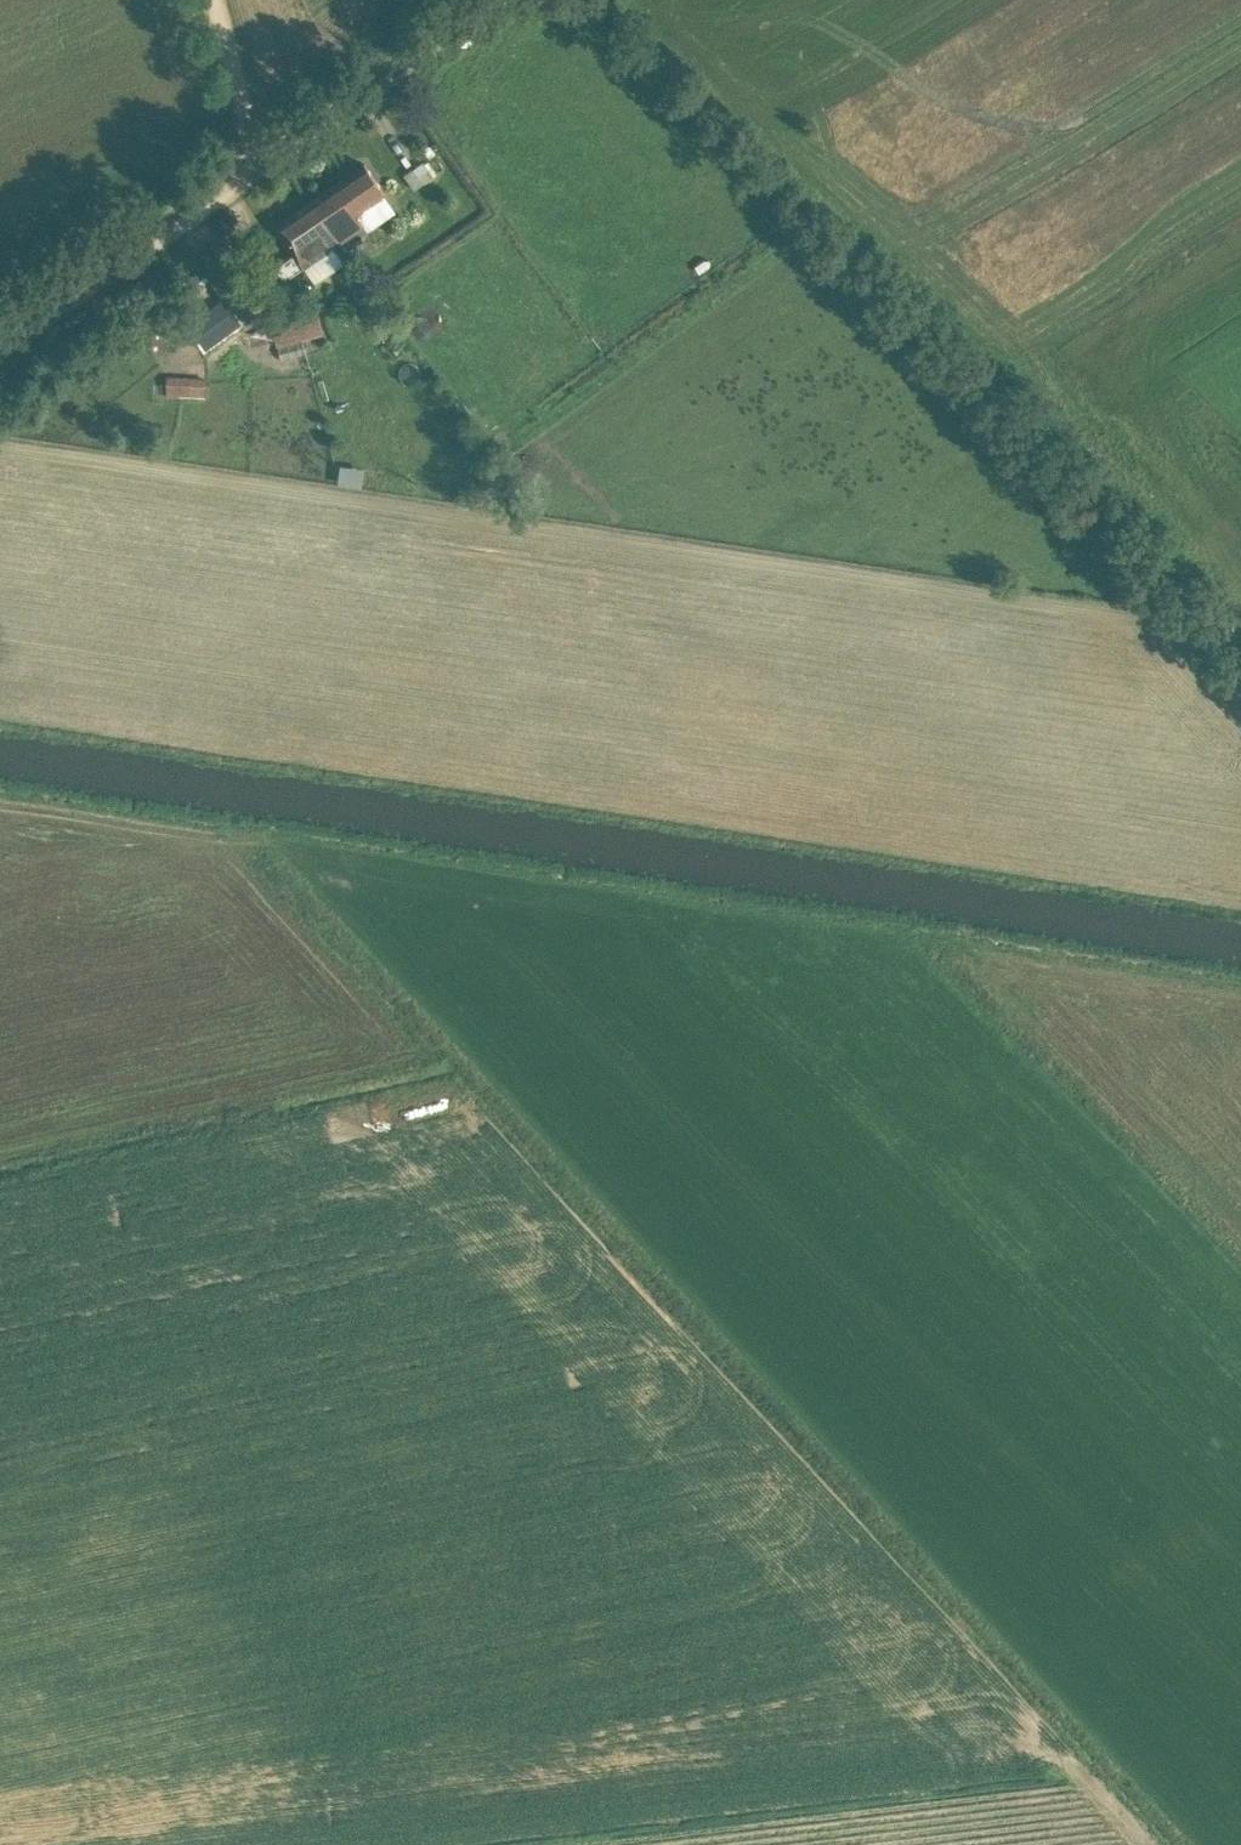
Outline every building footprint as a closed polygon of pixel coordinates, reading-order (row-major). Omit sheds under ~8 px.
[(365,162),(310,200),(338,242),(364,224),(356,212),(385,191),(365,162)] [(294,253),(276,266),(285,279),(338,242),(310,200),(274,225),(294,253)] [(258,290),(225,240),(197,258),(211,279),(225,270),(244,299),(258,290)] [(269,309),(278,344),(324,332),(315,297),(269,309)] [(193,320),(211,344),(242,321),(225,298),(193,320)] [(166,396),(206,397),(207,377),(167,376),(166,396)] [(336,462),(333,481),(356,485),(360,467),(336,462)]
